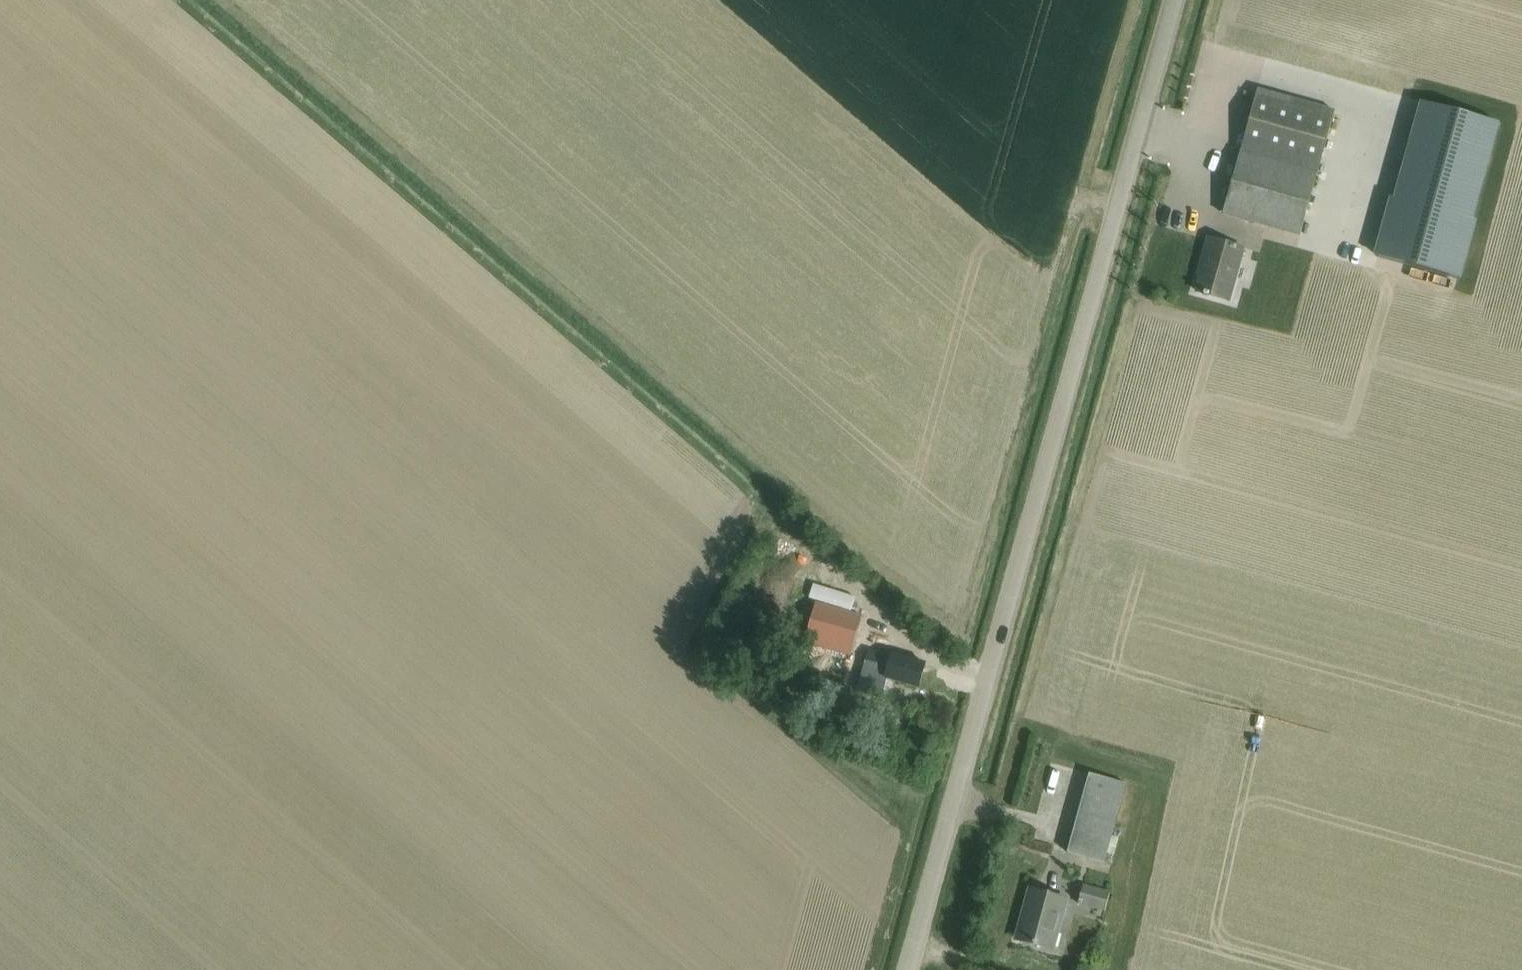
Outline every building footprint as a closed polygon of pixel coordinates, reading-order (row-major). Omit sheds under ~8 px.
[(1296,234),(1313,172),(1331,110),(1257,89),(1222,213),(1296,234)] [(1417,100),(1373,256),(1452,278),(1495,122),(1417,100)] [(1227,300),(1241,248),(1208,238),(1203,257),(1207,258),(1197,292),(1204,293),(1203,295),(1208,296),(1208,295),(1227,300)] [(850,655),(861,616),(817,603),(806,642),(850,655)] [(886,655),(869,650),(864,670),(886,677),(885,678),(918,688),(925,663),(887,652),(886,655)] [(1103,862),(1125,783),(1089,773),(1066,852),(1103,862)] [(1099,868),(1099,875),(1124,877),(1124,869),(1099,868)] [(1103,910),(1107,894),(1081,886),(1077,903),(1103,910)] [(1051,948),(1065,898),(1029,888),(1023,911),(1027,912),(1019,940),(1051,948)]
